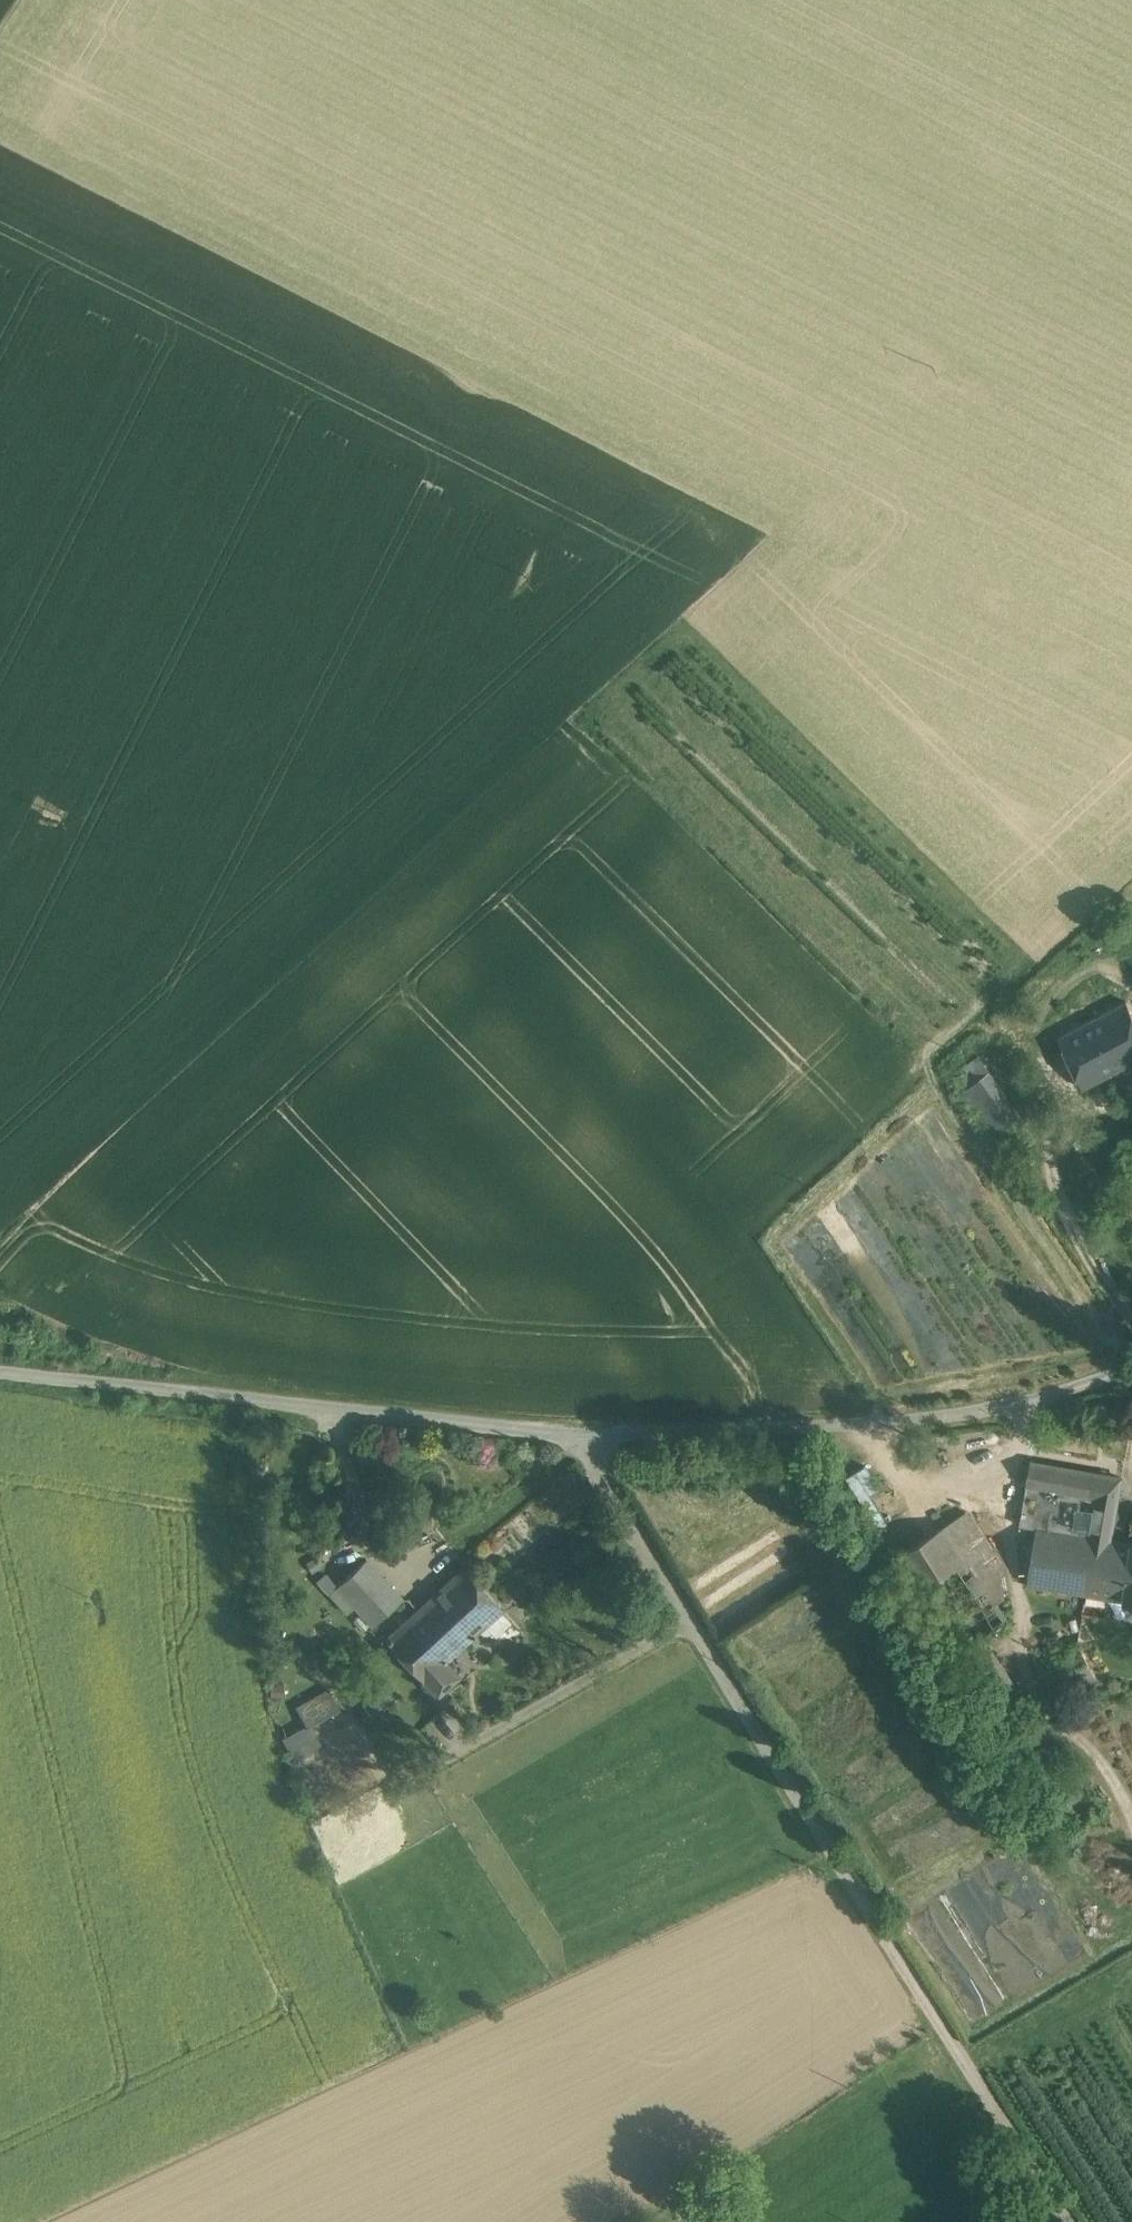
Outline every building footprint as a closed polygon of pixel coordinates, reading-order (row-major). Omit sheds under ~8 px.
[(1061,1038),(1084,1086),(1131,1061),(1131,1015),(1126,1003),(1061,1038)] [(1022,1117),(982,1058),(954,1079),(996,1136),(1022,1117)] [(1022,1117),(996,1136),(1006,1150),(1032,1131),(1022,1117)] [(1122,1477),(1031,1461),(1020,1525),(1101,1537),(1111,1538),(1122,1477)] [(966,1511),(898,1555),(958,1650),(955,1653),(986,1703),(1015,1684),(984,1635),(1008,1620),(997,1602),(1005,1597),(1002,1568),(966,1511)] [(1101,1537),(1037,1528),(1029,1583),(1094,1594),(1101,1537)] [(1101,1537),(1094,1594),(1124,1600),(1131,1543),(1131,1542),(1111,1538),(1101,1537)] [(402,1598),(366,1559),(347,1576),(381,1614),(383,1615),(402,1598)] [(464,1568),(386,1640),(438,1696),(455,1680),(448,1673),(449,1670),(449,1667),(448,1665),(447,1662),(445,1660),(479,1629),(482,1632),(485,1633),(489,1632),(490,1631),(495,1636),(511,1621),(500,1609),(501,1609),(464,1568)] [(381,1614),(347,1576),(337,1585),(356,1605),(371,1623),(381,1614)] [(356,1605),(337,1585),(329,1593),(347,1613),(356,1605)] [(328,1689),(298,1707),(308,1725),(338,1708),(328,1689)] [(379,1690),(362,1705),(371,1715),(388,1699),(379,1690)] [(308,1725),(286,1737),(298,1759),(319,1746),(308,1725)] [(719,2221),(749,2221),(739,2208),(719,2221)]
